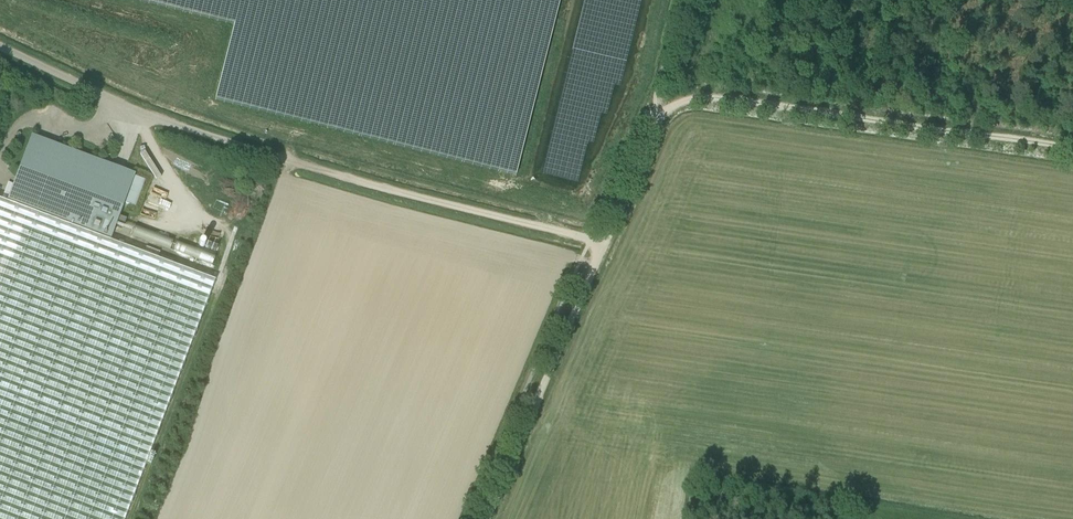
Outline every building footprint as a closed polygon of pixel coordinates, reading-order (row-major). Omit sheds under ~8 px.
[(232,22),(213,97),(513,173),(557,0),(145,0),(232,22)] [(134,177),(135,174),(32,135),(7,201),(0,198),(0,518),(124,518),(212,287),(214,280),(110,240),(116,225),(119,216),(124,203),(135,207),(145,181),(134,177)] [(127,219),(119,216),(116,225),(123,228),(127,219)]
